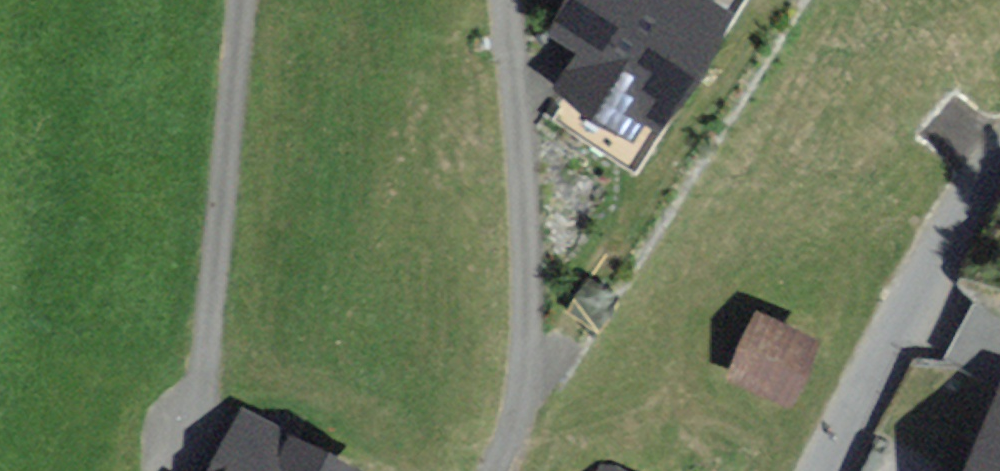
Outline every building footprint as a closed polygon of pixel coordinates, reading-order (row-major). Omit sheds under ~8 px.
[(557,34),(587,52),(575,71),(563,90),(630,132),(643,112),(659,122),(732,8),(719,0),(579,0),(557,34)] [(810,341),(759,318),(732,379),(783,402),(810,341)] [(979,470),(999,470),(999,406),(979,470)] [(251,418),(225,470),(357,470),(251,418)]
